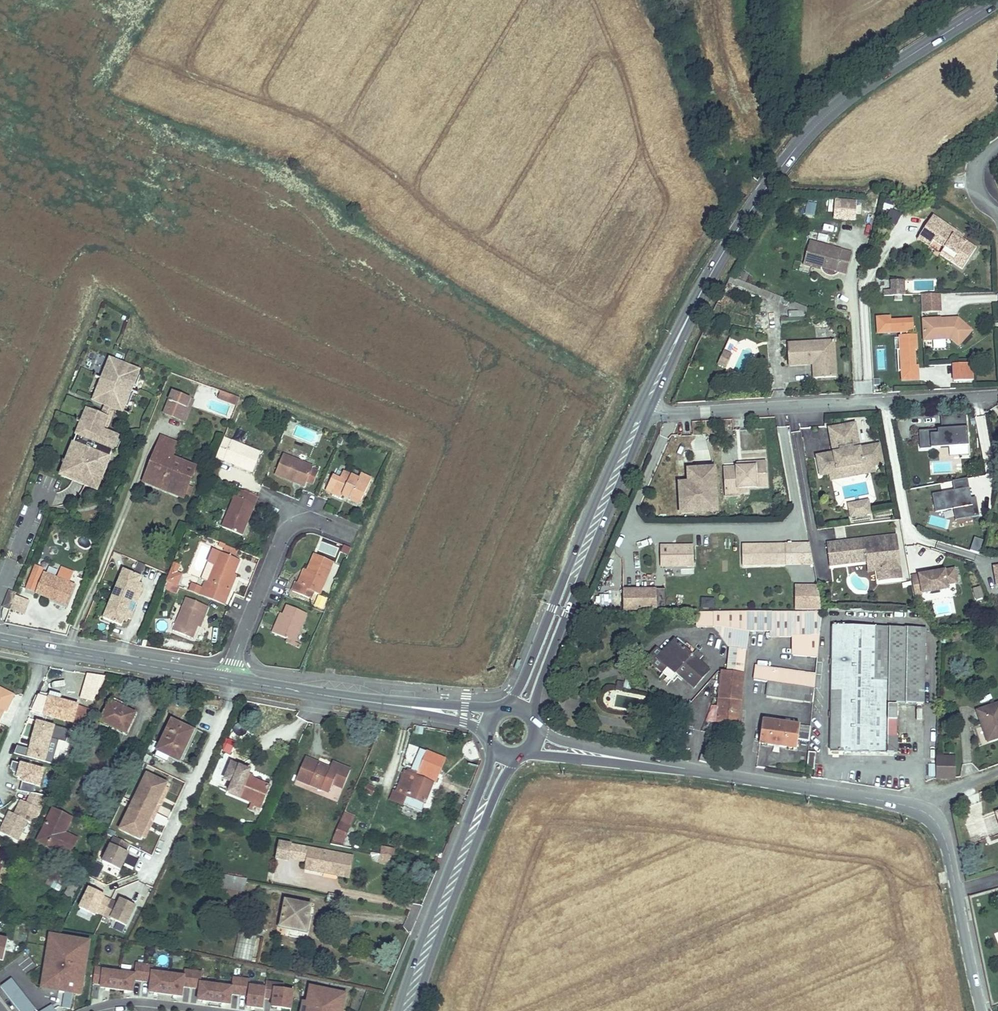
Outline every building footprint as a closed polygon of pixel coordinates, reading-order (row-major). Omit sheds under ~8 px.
[(851,198),(841,197),(839,209),(849,210),(851,198)] [(861,199),(851,198),(849,210),(859,212),(861,199)] [(806,201),(804,215),(814,216),(816,203),(806,201)] [(959,230),(936,215),(922,236),(933,244),(936,240),(947,247),(942,254),(964,269),(979,247),(965,237),(963,240),(956,235),(959,230)] [(966,235),(959,230),(956,235),(963,240),(965,237),(966,235)] [(922,236),(920,239),(932,247),(933,244),(922,236)] [(855,251),(813,238),(806,262),(815,264),(815,261),(824,264),(849,271),(855,251)] [(906,279),(893,279),(893,289),(906,289),(906,279)] [(941,313),(940,294),(920,294),(921,313),(941,313)] [(878,317),(879,332),(901,332),(902,338),(902,349),(897,349),(898,372),(901,371),(911,371),(911,364),(917,364),(916,348),(919,348),(919,335),(910,335),(910,332),(915,331),(915,319),(892,319),(892,317),(878,317)] [(974,330),(960,317),(943,318),(924,319),(925,340),(949,339),(949,336),(952,336),(952,339),(953,339),(960,346),(974,330)] [(834,339),(787,340),(788,362),(806,362),(806,359),(812,359),(812,362),(813,376),(834,375),(834,339)] [(723,345),(717,357),(725,362),(731,349),(723,345)] [(954,372),(955,379),(974,378),(973,361),(959,362),(959,371),(954,372)] [(117,413),(131,419),(132,417),(131,416),(130,418),(124,415),(126,409),(129,410),(135,396),(140,398),(141,396),(140,395),(139,397),(132,394),(135,388),(138,389),(143,376),(110,362),(104,375),(107,376),(104,382),(98,380),(98,378),(97,378),(95,381),(97,382),(97,380),(104,383),(101,389),(99,388),(93,403),(106,408),(117,413)] [(919,379),(918,364),(917,364),(911,364),(911,371),(901,371),(902,379),(919,379)] [(181,420),(190,398),(174,391),(165,413),(181,420)] [(184,421),(194,399),(190,398),(181,420),(184,421)] [(104,435),(107,436),(117,413),(106,408),(102,418),(110,421),(104,435)] [(82,424),(78,422),(77,424),(81,426),(86,428),(81,438),(78,437),(71,455),(74,456),(70,467),(64,480),(97,493),(102,480),(99,479),(103,468),(106,470),(114,453),(118,443),(118,441),(107,436),(104,435),(110,421),(102,418),(89,412),(83,426),(81,426),(82,424)] [(940,428),(918,430),(919,448),(967,445),(965,412),(952,413),(953,427),(940,428)] [(952,413),(939,414),(940,428),(953,427),(952,413)] [(879,445),(859,448),(855,424),(830,428),(834,453),(835,457),(825,459),(824,454),(817,456),(820,475),(830,473),(838,472),(837,468),(865,463),(865,467),(873,466),(883,464),(879,445)] [(86,428),(81,426),(77,437),(78,437),(81,438),(86,428)] [(184,497),(196,467),(172,458),(178,443),(162,437),(144,481),(154,485),(158,476),(164,479),(163,482),(175,487),(172,492),(184,497)] [(261,450),(225,437),(217,456),(253,470),(261,450)] [(118,443),(114,453),(118,454),(122,444),(118,443)] [(65,465),(70,467),(74,456),(71,455),(69,454),(65,465)] [(305,484),(312,467),(283,455),(275,474),(293,481),(294,479),(305,484)] [(959,471),(958,461),(931,464),(932,473),(959,471)] [(767,486),(765,462),(746,463),(746,467),(737,468),(724,468),(725,488),(738,488),(738,493),(748,492),(747,487),(767,486)] [(865,463),(837,468),(838,472),(830,473),(831,479),(874,472),(873,466),(865,467),(865,463)] [(60,478),(64,480),(70,467),(65,465),(64,467),(60,478)] [(717,504),(715,467),(694,468),(695,482),(699,482),(699,488),(691,488),(682,489),(683,513),(703,512),(703,505),(717,504)] [(106,470),(103,468),(99,479),(102,480),(103,481),(108,470),(106,470)] [(695,482),(694,468),(690,469),(691,488),(699,488),(699,482),(695,482)] [(361,499),(371,480),(361,474),(358,480),(343,472),(339,479),(332,476),(326,488),(344,497),(344,496),(346,492),(361,499)] [(172,492),(175,487),(163,482),(164,479),(158,476),(154,485),(172,492)] [(951,481),(953,489),(968,486),(966,478),(951,481)] [(969,492),(968,486),(953,489),(931,493),(934,511),(952,508),(960,506),(962,517),(971,516),(978,514),(975,496),(970,497),(967,497),(966,493),(969,492)] [(243,536),(254,509),(258,498),(242,491),(239,497),(235,496),(222,527),(243,536)] [(359,503),(361,500),(361,499),(346,492),(344,496),(359,503)] [(867,501),(847,505),(848,511),(868,507),(867,501)] [(717,511),(717,504),(703,505),(703,512),(717,511)] [(960,506),(952,508),(955,526),(973,523),(971,516),(962,517),(960,506)] [(868,507),(848,511),(849,517),(855,516),(855,518),(863,516),(863,515),(869,514),(868,507)] [(897,535),(884,536),(898,547),(897,535)] [(884,536),(827,543),(830,566),(867,561),(868,561),(867,555),(873,555),(883,563),(884,569),(878,569),(878,570),(880,581),(902,578),(898,547),(884,536)] [(810,542),(785,543),(785,563),(813,562),(810,542)] [(742,564),(785,563),(785,543),(742,544),(742,564)] [(238,555),(239,549),(227,544),(225,550),(238,555)] [(324,544),(322,551),(334,553),(336,547),(324,544)] [(344,545),(341,554),(348,556),(351,548),(344,545)] [(660,567),(693,566),(693,545),(660,546),(660,567)] [(227,589),(234,574),(239,560),(220,552),(208,581),(205,587),(193,583),(190,590),(207,596),(226,604),(230,591),(227,589)] [(319,594),(333,562),(315,554),(308,571),(302,584),(299,582),(296,581),(292,591),(308,598),(310,596),(308,594),(314,592),(319,594)] [(867,555),(868,561),(869,571),(878,570),(878,569),(884,569),(883,563),(873,555),(867,555)] [(181,564),(175,562),(168,580),(179,585),(183,574),(179,571),(181,564)] [(45,567),(36,564),(27,588),(37,591),(45,567)] [(790,567),(790,584),(815,584),(815,567),(790,567)] [(956,581),(953,567),(935,570),(929,571),(910,575),(914,593),(947,587),(946,582),(956,581)] [(66,605),(74,585),(68,583),(73,572),(62,568),(57,579),(44,573),(37,591),(36,593),(66,605)] [(142,586),(139,585),(140,582),(142,576),(124,569),(104,618),(123,625),(125,620),(127,616),(130,618),(132,618),(134,611),(130,609),(132,604),(133,600),(136,601),(138,602),(144,587),(142,586)] [(302,584),(308,571),(304,569),(299,582),(302,584)] [(230,591),(237,575),(236,575),(234,574),(227,589),(230,591)] [(976,600),(983,597),(979,587),(972,589),(976,600)] [(624,612),(657,611),(656,590),(623,591),(624,612)] [(316,601),(319,594),(314,592),(308,594),(310,596),(308,598),(316,601)] [(10,609),(15,596),(9,594),(4,607),(10,609)] [(608,605),(609,596),(601,595),(600,604),(608,605)] [(198,626),(202,614),(205,615),(208,607),(186,598),(173,631),(192,639),(197,626),(198,626)] [(295,642),(306,614),(286,605),(282,614),(277,625),(277,626),(275,625),(274,625),(271,632),(295,642)] [(821,622),(822,611),(697,612),(697,626),(714,626),(730,648),(727,671),(744,673),(749,631),(771,631),(771,632),(768,632),(767,636),(795,636),(793,654),(818,657),(821,622)] [(869,690),(870,627),(833,626),(832,689),(844,690),(844,752),(887,752),(887,736),(888,705),(888,702),(888,690),(869,690)] [(924,702),(925,632),(921,628),(879,627),(870,627),(869,690),(888,690),(888,702),(924,702)] [(709,670),(698,660),(702,656),(697,650),(692,655),(684,647),(686,645),(678,637),(662,652),(657,648),(647,658),(671,680),(678,673),(694,687),(709,670)] [(814,688),(816,674),(755,665),(753,679),(768,681),(814,688)] [(738,724),(744,673),(727,671),(722,671),(719,698),(716,721),(738,724)] [(106,675),(88,673),(82,697),(95,701),(106,675)] [(813,702),(814,688),(768,681),(766,695),(813,702)] [(6,711),(9,711),(16,694),(0,686),(0,723),(6,711)] [(844,752),(844,690),(832,689),(830,752),(844,752)] [(82,726),(89,707),(61,699),(49,695),(44,716),(82,726)] [(126,734),(137,712),(124,706),(112,700),(101,721),(109,725),(109,726),(126,734)] [(978,711),(983,726),(988,741),(997,738),(997,704),(978,711)] [(896,735),(896,705),(888,705),(887,736),(896,735)] [(181,761),(197,729),(173,718),(154,758),(165,763),(169,756),(181,761)] [(809,740),(811,726),(764,719),(760,743),(796,748),(798,739),(809,740)] [(47,761),(57,725),(38,720),(30,748),(19,745),(16,752),(47,761)] [(896,752),(896,735),(887,736),(887,752),(888,752),(895,752),(896,752)] [(231,755),(234,748),(228,746),(227,745),(224,752),(231,755)] [(814,769),(816,752),(808,751),(807,768),(814,769)] [(425,804),(433,784),(426,781),(428,776),(437,779),(445,759),(427,752),(423,762),(421,769),(420,769),(418,775),(409,771),(407,776),(401,773),(394,791),(425,804)] [(955,779),(955,756),(935,755),(935,779),(955,779)] [(344,789),(352,771),(333,762),(331,769),(329,772),(318,767),(319,764),(305,758),(296,779),(330,793),(333,784),(344,789)] [(47,768),(22,762),(18,777),(23,778),(23,781),(41,786),(47,768)] [(261,808),(271,788),(252,779),(247,777),(249,775),(249,774),(250,772),(231,764),(224,780),(233,784),(229,793),(253,804),(261,808)] [(329,772),(331,769),(330,769),(319,764),(318,767),(329,772)] [(148,772),(122,825),(120,830),(132,836),(141,840),(165,791),(170,782),(148,772)] [(376,788),(368,783),(365,791),(373,795),(376,788)] [(337,799),(341,791),(333,787),(329,795),(337,799)] [(165,791),(141,840),(143,840),(168,793),(165,791)] [(36,823),(48,797),(33,793),(28,802),(22,799),(15,813),(10,811),(1,831),(6,834),(21,840),(29,821),(36,823)] [(78,840),(65,834),(72,819),(53,810),(38,842),(69,858),(78,840)] [(344,813),(331,845),(341,847),(354,817),(344,813)] [(128,845),(115,838),(103,863),(120,871),(126,857),(123,856),(125,852),(128,845)] [(353,856),(309,848),(305,869),(324,873),(324,870),(338,872),(337,875),(349,878),(353,856)] [(391,856),(381,854),(379,862),(390,864),(391,856)] [(20,873),(24,865),(19,863),(14,870),(20,873)] [(242,905),(247,880),(222,875),(219,889),(228,890),(226,902),(242,905)] [(104,917),(111,902),(104,898),(99,896),(100,893),(90,889),(80,909),(95,916),(97,913),(104,917)] [(336,904),(337,897),(328,896),(327,902),(336,904)] [(111,902),(104,917),(127,927),(136,907),(123,900),(120,906),(111,902)] [(306,932),(311,906),(285,901),(280,926),(286,927),(306,932)] [(83,996),(91,940),(49,934),(41,990),(58,993),(56,1006),(71,1008),(73,995),(83,996)] [(3,962),(9,941),(0,939),(0,961),(3,962)] [(27,975),(37,967),(29,957),(18,965),(27,975)] [(96,967),(94,983),(102,985),(101,988),(133,992),(135,980),(151,982),(150,993),(182,997),(184,987),(200,989),(198,1001),(230,1005),(232,994),(248,997),(247,1008),(264,1010),(265,999),(273,1000),(272,1008),(289,1010),(291,991),(284,990),(285,983),(268,981),(267,987),(250,986),(251,979),(234,978),(233,987),(201,983),(202,973),(186,971),(185,977),(153,973),(154,968),(137,965),(136,975),(104,971),(105,968),(96,967)] [(19,1010),(37,1010),(12,978),(1,987),(19,1010)] [(306,1003),(304,1010),(343,1010),(346,995),(316,989),(313,1004),(306,1003)]
